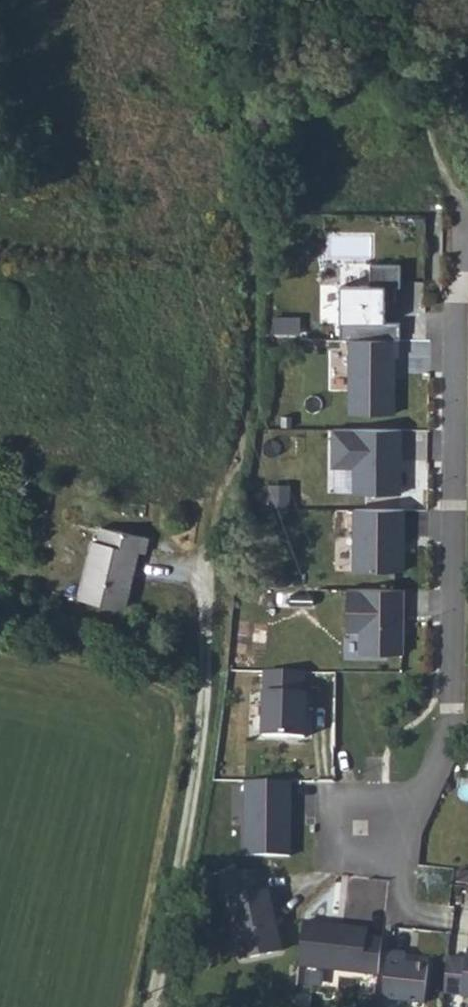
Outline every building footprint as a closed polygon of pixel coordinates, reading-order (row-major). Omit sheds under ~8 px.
[(344,337),(347,339),(396,340),(399,340),(400,320),(386,321),(388,298),(397,297),(397,282),(401,283),(402,263),(343,261),(342,283),(322,282),(323,321),(344,322),(344,337)] [(347,339),(346,417),(395,418),(396,340),(347,339)] [(405,491),(406,429),(335,427),(334,467),(354,467),(354,492),(405,491)] [(355,508),(354,570),(406,570),(404,508),(355,508)] [(154,536),(104,525),(100,540),(94,539),(82,595),(125,605),(133,569),(139,570),(143,552),(150,553),(154,536)] [(360,633),(360,651),(404,653),(407,588),(349,586),(349,632),(360,633)] [(265,670),(265,734),(305,736),(307,671),(265,670)] [(248,855),(294,855),(295,780),(248,779),(248,855)] [(225,895),(241,960),(288,949),(271,887),(263,888),(261,870),(221,870),(225,895)] [(305,918),(300,966),(379,974),(384,935),(369,933),(370,924),(305,918)] [(446,992),(463,996),(467,997),(467,954),(467,955),(450,952),(446,992)] [(389,957),(384,999),(424,1002),(430,963),(389,957)]
